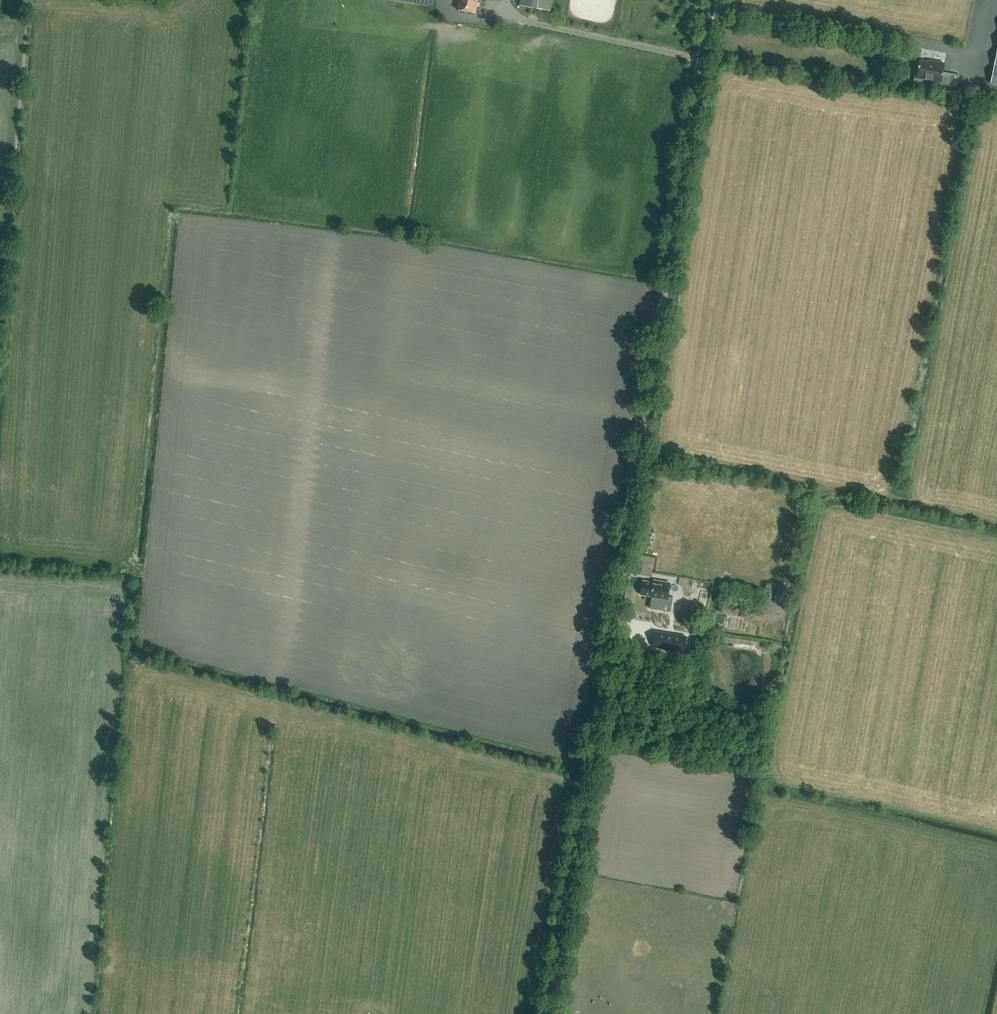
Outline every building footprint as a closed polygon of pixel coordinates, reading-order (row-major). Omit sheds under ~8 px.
[(458,9),(476,12),(478,0),(460,0),(458,9)] [(553,0),(521,0),(520,6),(551,11),(553,0)] [(947,88),(950,74),(943,72),(945,62),(935,60),(934,63),(929,62),(929,61),(920,60),(919,65),(919,64),(918,66),(919,66),(918,70),(916,70),(914,80),(924,82),(925,78),(941,81),(940,86),(947,88)] [(670,582),(654,579),(654,582),(643,580),(641,595),(651,597),(651,599),(667,601),(670,582)] [(790,589),(777,587),(775,602),(787,604),(790,589)] [(708,608),(709,599),(685,595),(686,593),(682,593),(682,595),(675,594),(674,602),(681,602),(681,604),(708,608)] [(684,651),(686,637),(666,633),(656,632),(653,646),(664,647),(684,651)]
